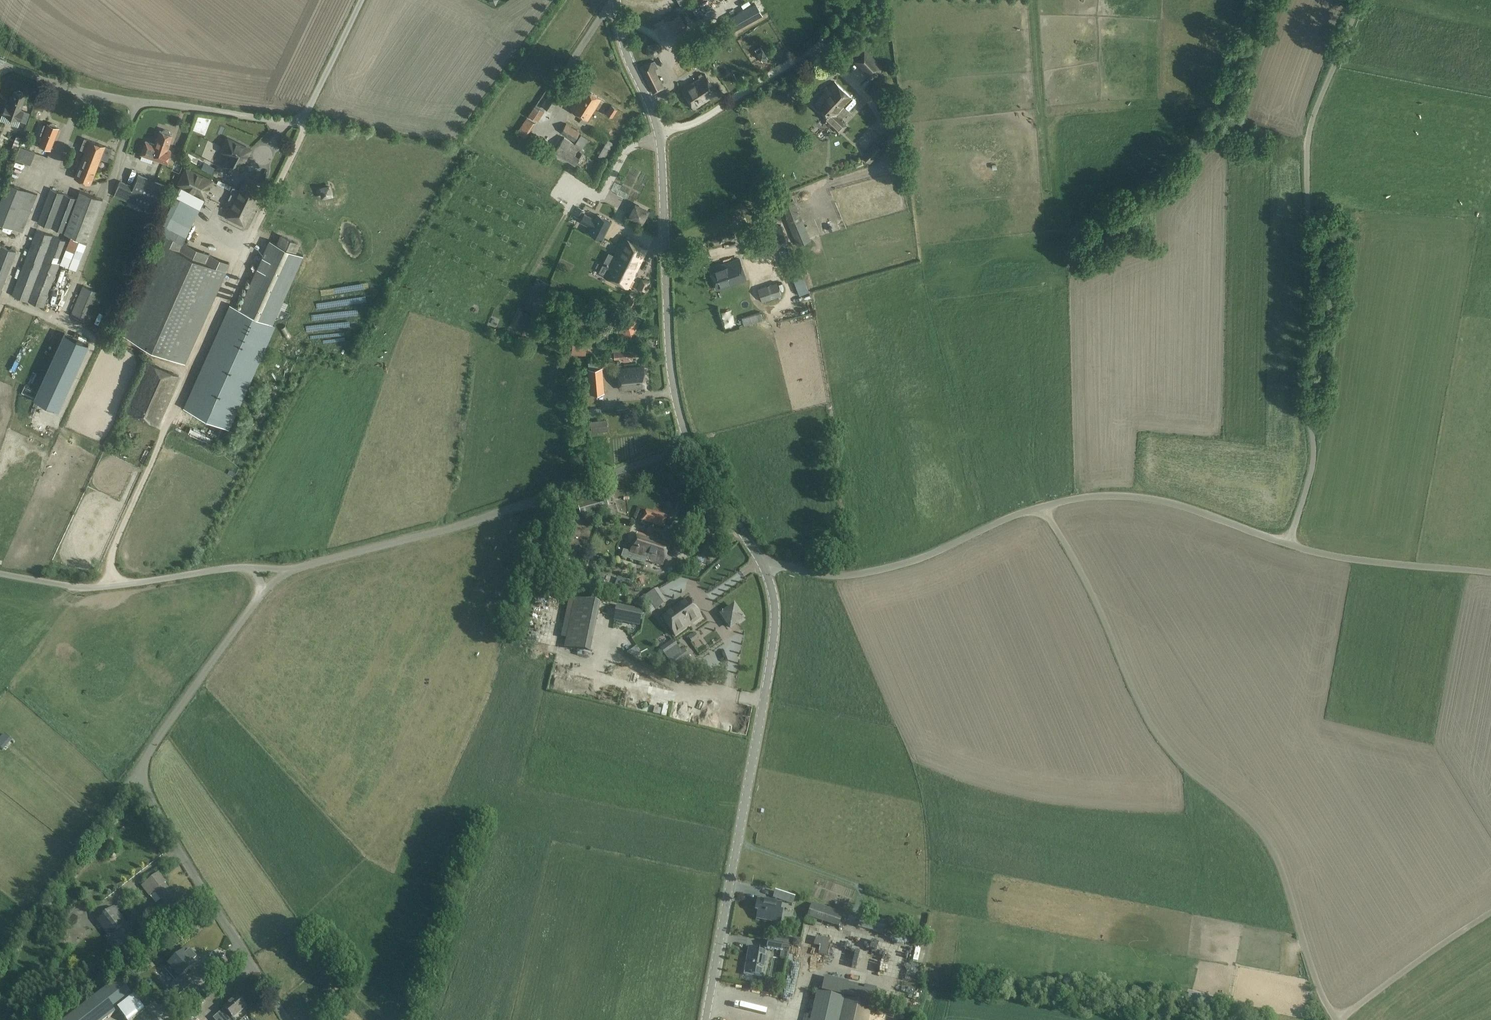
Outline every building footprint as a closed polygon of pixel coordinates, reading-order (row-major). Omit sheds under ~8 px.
[(671,29),(680,24),(674,15),(666,19),(671,29)] [(710,33),(702,37),(706,44),(729,33),(724,23),(708,31),(710,33)] [(695,38),(682,47),(687,56),(702,47),(695,38)] [(655,59),(662,51),(656,42),(646,45),(646,55),(655,59)] [(762,49),(760,46),(755,50),(761,59),(766,55),(763,49),(762,49)] [(865,49),(853,60),(873,80),(884,69),(865,49)] [(690,58),(694,65),(703,59),(698,52),(690,58)] [(651,62),(639,67),(653,94),(654,94),(664,88),(655,69),(657,68),(654,62),(651,63),(651,62)] [(695,109),(718,93),(715,89),(705,74),(682,90),(695,109)] [(814,104),(824,114),(821,117),(839,134),(847,125),(837,115),(852,98),(835,82),(814,104)] [(548,88),(536,104),(540,107),(542,104),(550,109),(561,93),(553,87),(551,90),(548,88)] [(585,125),(588,121),(602,99),(585,88),(571,110),(582,117),(579,122),(585,125)] [(23,95),(23,94),(22,92),(19,91),(17,92),(14,92),(9,106),(6,105),(3,114),(20,120),(23,111),(20,110),(26,96),(23,95)] [(606,114),(613,118),(618,109),(612,105),(606,114)] [(535,123),(527,117),(517,132),(526,138),(535,123)] [(56,127),(57,126),(56,125),(51,123),(50,124),(50,125),(48,124),(39,145),(39,147),(42,149),(43,147),(50,149),(59,128),(56,127)] [(561,132),(574,141),(579,133),(566,124),(561,132)] [(170,134),(170,133),(170,131),(164,130),(163,130),(162,132),(160,131),(155,145),(146,141),(141,155),(166,163),(171,151),(167,150),(172,135),(170,134)] [(17,149),(22,138),(16,135),(12,147),(17,149)] [(268,144),(279,152),(285,143),(274,135),(268,144)] [(585,150),(582,149),(588,140),(581,135),(575,144),(564,137),(554,152),(575,166),(585,150)] [(251,149),(228,138),(223,148),(230,151),(222,166),(239,174),(241,168),(243,169),(246,163),(244,162),(251,149)] [(85,151),(75,176),(75,178),(91,184),(101,158),(107,160),(112,149),(85,139),(81,149),(85,151)] [(613,144),(607,140),(598,156),(604,159),(613,144)] [(875,142),(862,156),(870,164),(883,150),(875,142)] [(30,165),(35,152),(20,146),(15,159),(30,165)] [(185,166),(177,183),(206,197),(214,180),(185,166)] [(138,174),(133,186),(120,181),(114,196),(153,212),(165,185),(138,174)] [(245,180),(227,216),(244,225),(262,189),(245,180)] [(37,194),(7,183),(0,201),(0,223),(22,232),(37,194)] [(183,242),(204,198),(179,186),(157,230),(162,233),(183,242)] [(323,197),(332,194),(329,186),(321,188),(323,197)] [(48,226),(64,193),(50,188),(37,222),(48,226)] [(64,193),(48,226),(87,241),(103,199),(79,190),(76,198),(64,193)] [(794,199),(780,205),(797,246),(811,240),(794,199)] [(611,220),(598,214),(595,219),(584,213),(580,222),(581,222),(591,227),(588,232),(602,239),(611,220)] [(749,233),(756,252),(787,241),(780,222),(749,233)] [(44,306),(68,240),(36,229),(12,295),(44,306)] [(117,332),(185,362),(229,263),(162,233),(117,332)] [(305,255),(297,252),(301,243),(281,234),(277,243),(270,239),(239,308),(274,324),(305,255)] [(76,269),(87,241),(71,235),(60,263),(76,269)] [(608,256),(604,264),(610,266),(605,275),(605,276),(612,280),(628,288),(629,286),(631,287),(634,281),(632,280),(648,249),(636,243),(624,238),(614,259),(608,256)] [(0,245),(0,294),(17,252),(0,245)] [(726,264),(711,269),(717,289),(719,289),(746,280),(739,259),(726,264)] [(694,264),(696,270),(706,268),(703,261),(694,264)] [(533,286),(543,291),(547,282),(537,277),(533,286)] [(643,280),(639,290),(645,292),(649,283),(643,280)] [(762,302),(781,295),(777,282),(758,289),(762,302)] [(89,322),(101,293),(82,286),(71,315),(89,322)] [(637,301),(630,297),(626,305),(633,309),(637,301)] [(230,310),(185,409),(226,428),(271,329),(230,310)] [(741,318),(744,327),(763,320),(760,312),(741,318)] [(618,330),(631,336),(638,323),(620,315),(615,326),(619,327),(618,330)] [(64,333),(38,390),(25,384),(21,393),(34,399),(33,400),(59,411),(89,344),(64,333)] [(326,349),(329,338),(324,336),(320,348),(326,349)] [(572,349),(572,355),(586,356),(586,351),(586,346),(573,344),(572,349)] [(621,346),(612,347),(613,352),(615,352),(616,359),(623,358),(623,362),(629,361),(629,357),(636,357),(636,350),(622,351),(621,351),(621,346)] [(178,376),(147,362),(126,408),(157,422),(178,376)] [(605,392),(602,367),(587,368),(590,394),(605,392)] [(620,390),(646,387),(644,367),(618,369),(620,390)] [(628,412),(627,403),(617,404),(618,413),(628,412)] [(607,420),(591,422),(592,432),(608,430),(607,420)] [(608,507),(605,496),(577,504),(581,514),(608,507)] [(668,516),(647,509),(646,512),(645,512),(642,521),(663,529),(668,516)] [(645,565),(646,560),(662,566),(669,544),(650,538),(638,534),(631,553),(624,551),(622,557),(645,565)] [(698,553),(709,557),(714,541),(703,537),(698,553)] [(614,588),(625,592),(629,581),(618,577),(614,588)] [(575,599),(564,649),(589,654),(600,604),(575,599)] [(700,618),(687,600),(662,617),(675,636),(700,618)] [(739,610),(734,604),(728,608),(732,615),(739,610)] [(613,621),(639,626),(642,611),(616,605),(613,621)] [(723,605),(712,613),(725,631),(736,624),(723,605)] [(673,640),(660,649),(665,656),(671,652),(677,648),(678,647),(678,646),(673,640)] [(703,650),(706,656),(724,646),(721,641),(703,650)] [(685,653),(683,650),(670,659),(676,668),(687,660),(684,654),(685,653)] [(159,874),(142,887),(149,896),(156,891),(165,902),(158,908),(162,913),(166,910),(173,920),(186,909),(174,895),(173,896),(164,884),(165,883),(159,874)] [(773,898),(793,904),(795,898),(775,891),(773,898)] [(781,905),(757,900),(756,907),(758,908),(756,918),(780,923),(782,912),(780,912),(781,905)] [(812,902),(807,917),(816,920),(824,922),(829,908),(821,906),(812,902)] [(96,921),(121,954),(139,939),(114,907),(96,921)] [(858,927),(882,933),(884,926),(877,924),(878,920),(871,918),(870,922),(860,920),(858,927)] [(766,940),(788,944),(790,937),(767,933),(766,940)] [(765,941),(764,949),(774,950),(782,952),(783,950),(784,944),(765,941)] [(187,948),(169,965),(164,970),(175,981),(170,986),(178,996),(191,984),(183,976),(198,962),(187,948)] [(759,950),(749,948),(744,972),(755,974),(754,976),(761,978),(766,954),(759,953),(759,950)] [(917,948),(916,961),(922,962),(922,956),(926,956),(926,949),(917,948)] [(144,1011),(117,978),(64,1019),(106,1019),(119,1010),(126,1019),(132,1019),(144,1011)] [(872,1006),(816,993),(810,1019),(869,1019),(872,1006)] [(225,1008),(220,1013),(226,1019),(235,1019),(234,1019),(246,1007),(237,997),(225,1008)] [(878,998),(877,1008),(890,1009),(891,999),(878,998)]
